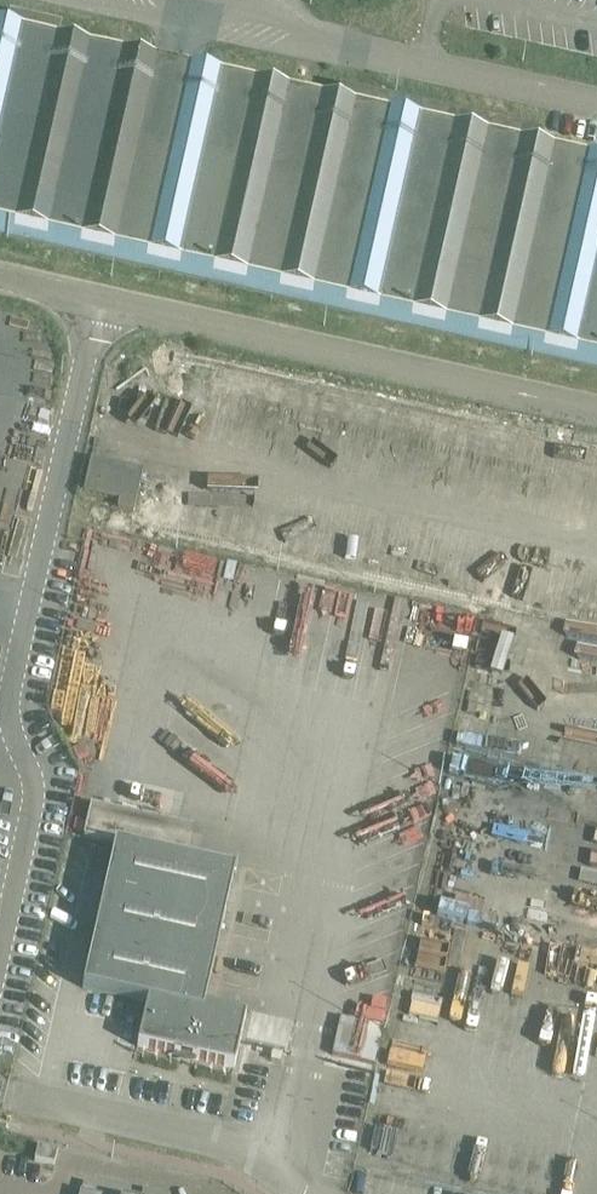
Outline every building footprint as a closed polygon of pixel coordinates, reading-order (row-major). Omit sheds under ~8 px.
[(27,240),(31,241),(90,254),(93,255),(160,269),(164,270),(226,284),(230,285),(292,299),(296,300),(596,367),(596,173),(534,159),(540,134),(341,90),(339,95),(338,101),(335,114),(187,81),(159,75),(120,66),(94,61),(55,52),(60,26),(10,15),(7,29),(4,40),(0,39),(0,234),(27,240)] [(83,492),(119,500),(117,508),(132,511),(142,471),(90,459),(83,492)] [(234,872),(234,871),(115,845),(83,988),(147,1002),(137,1046),(234,1068),(245,1016),(204,1007),(234,872)] [(37,1146),(34,1159),(34,1160),(44,1163),(54,1165),(57,1151),(37,1146)]
